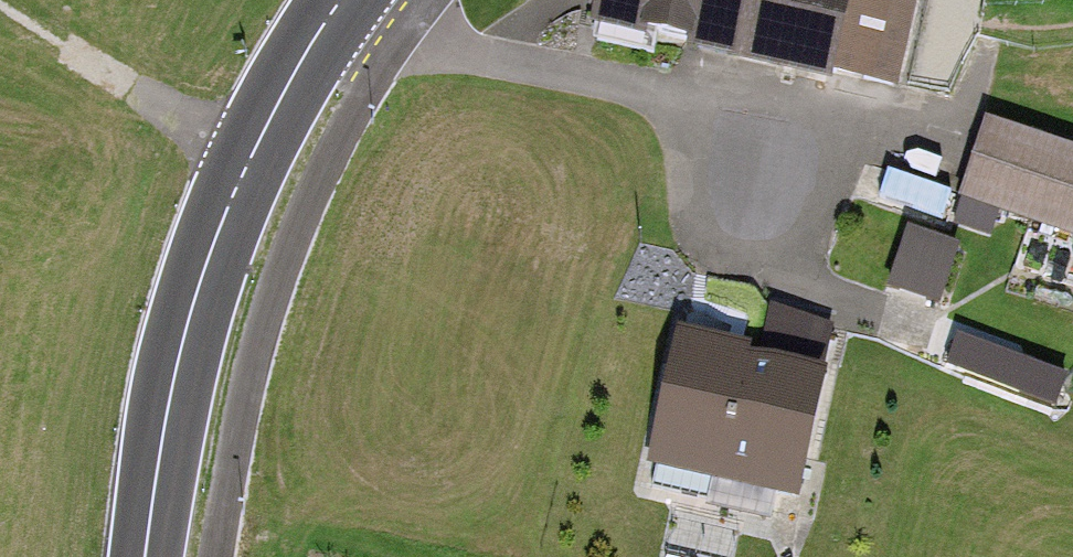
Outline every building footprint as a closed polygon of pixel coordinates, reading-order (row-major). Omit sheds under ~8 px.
[(919,0),(615,0),(609,24),(895,95),(919,0)] [(992,124),(964,202),(1072,240),(1072,152),(992,124)] [(966,245),(919,223),(889,286),(937,308),(966,245)] [(841,340),(690,305),(652,464),(803,500),(841,340)] [(1070,372),(989,344),(971,395),(1052,423),(1070,372)]
